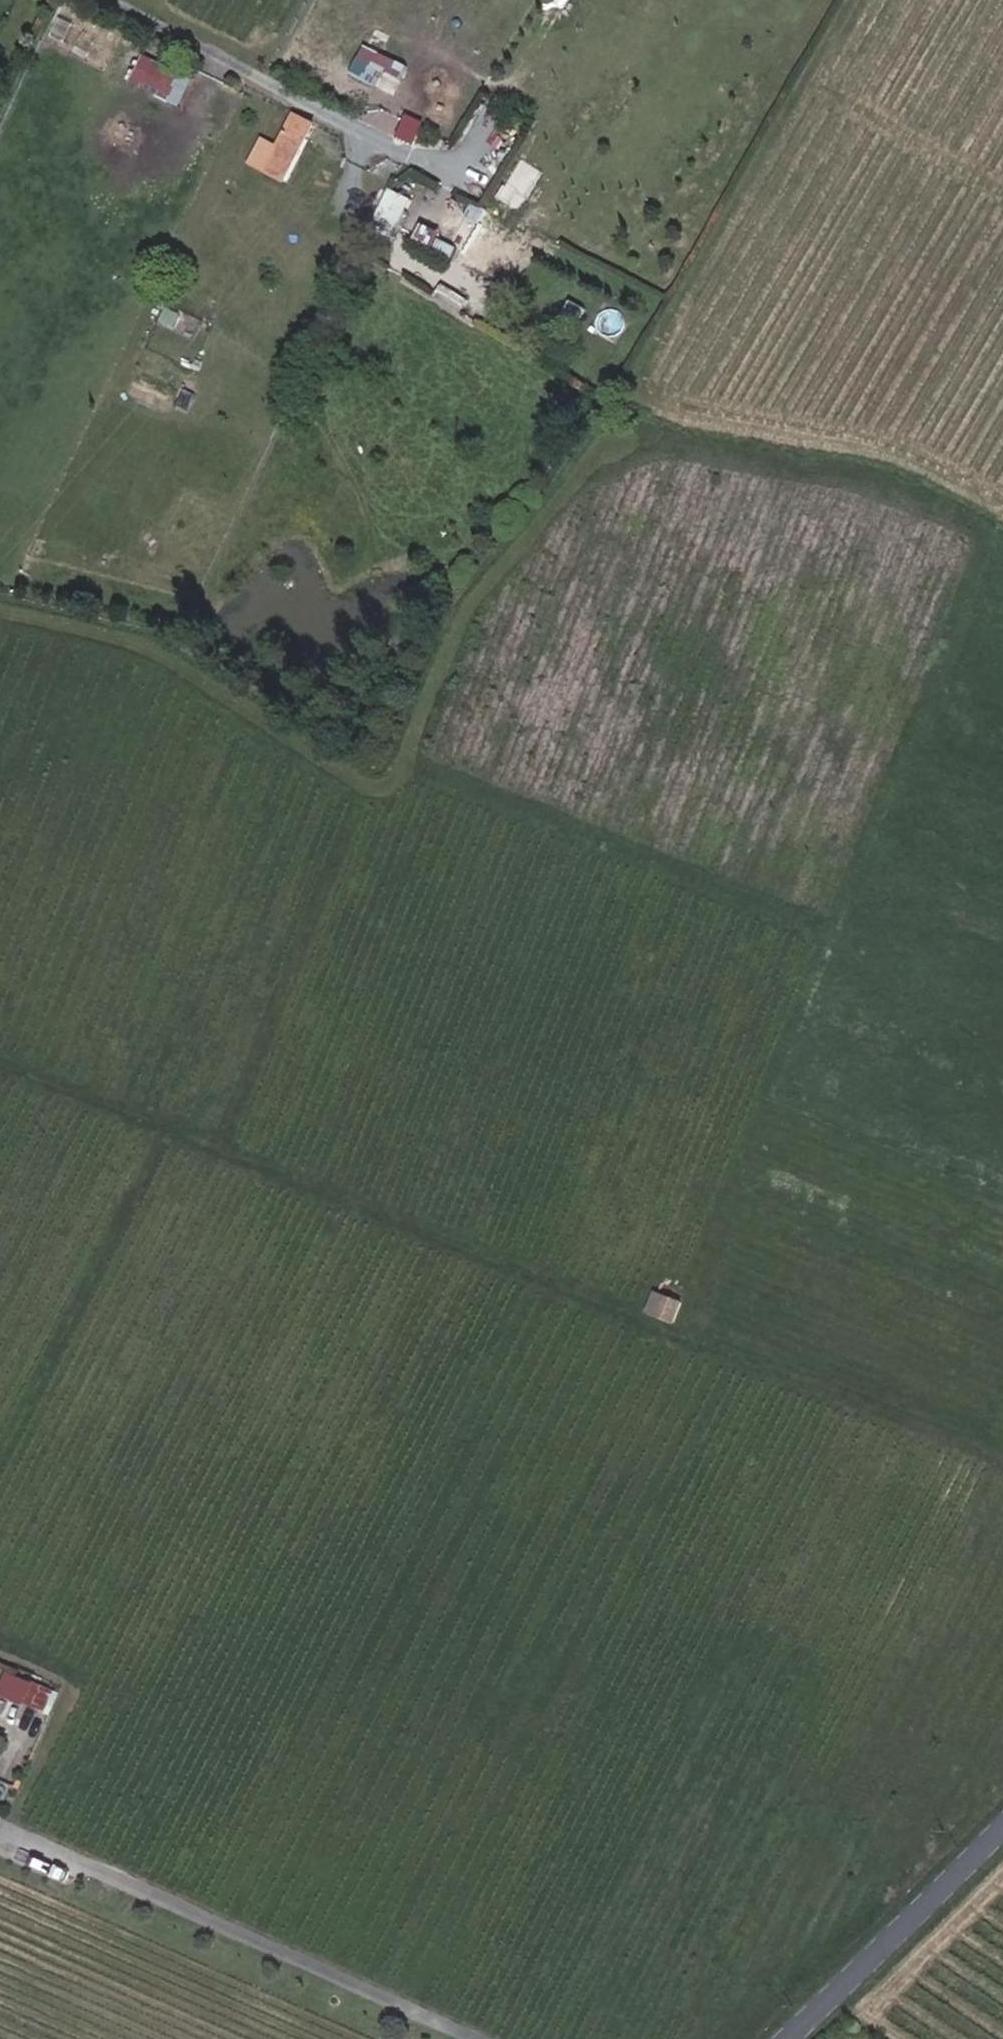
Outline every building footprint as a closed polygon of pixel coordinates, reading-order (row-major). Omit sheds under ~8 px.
[(170,99),(184,70),(145,51),(131,80),(170,99)] [(394,92),(401,80),(360,58),(345,86),(369,98),(377,83),(394,92)] [(179,104),(194,75),(184,70),(170,99),(179,104)] [(286,181),(309,138),(295,131),(302,118),(296,114),(274,152),(263,146),(254,164),(286,181)] [(309,138),(316,125),(302,118),(295,131),(309,138)] [(376,205),(388,185),(373,177),(362,197),(376,205)] [(396,232),(412,198),(393,189),(377,223),(396,232)] [(431,253),(439,240),(422,230),(414,243),(431,253)] [(455,250),(439,240),(431,253),(448,263),(455,250)] [(648,1312),(675,1322),(683,1304),(656,1294),(648,1312)] [(25,1702),(45,1711),(53,1691),(34,1683),(25,1702)]
